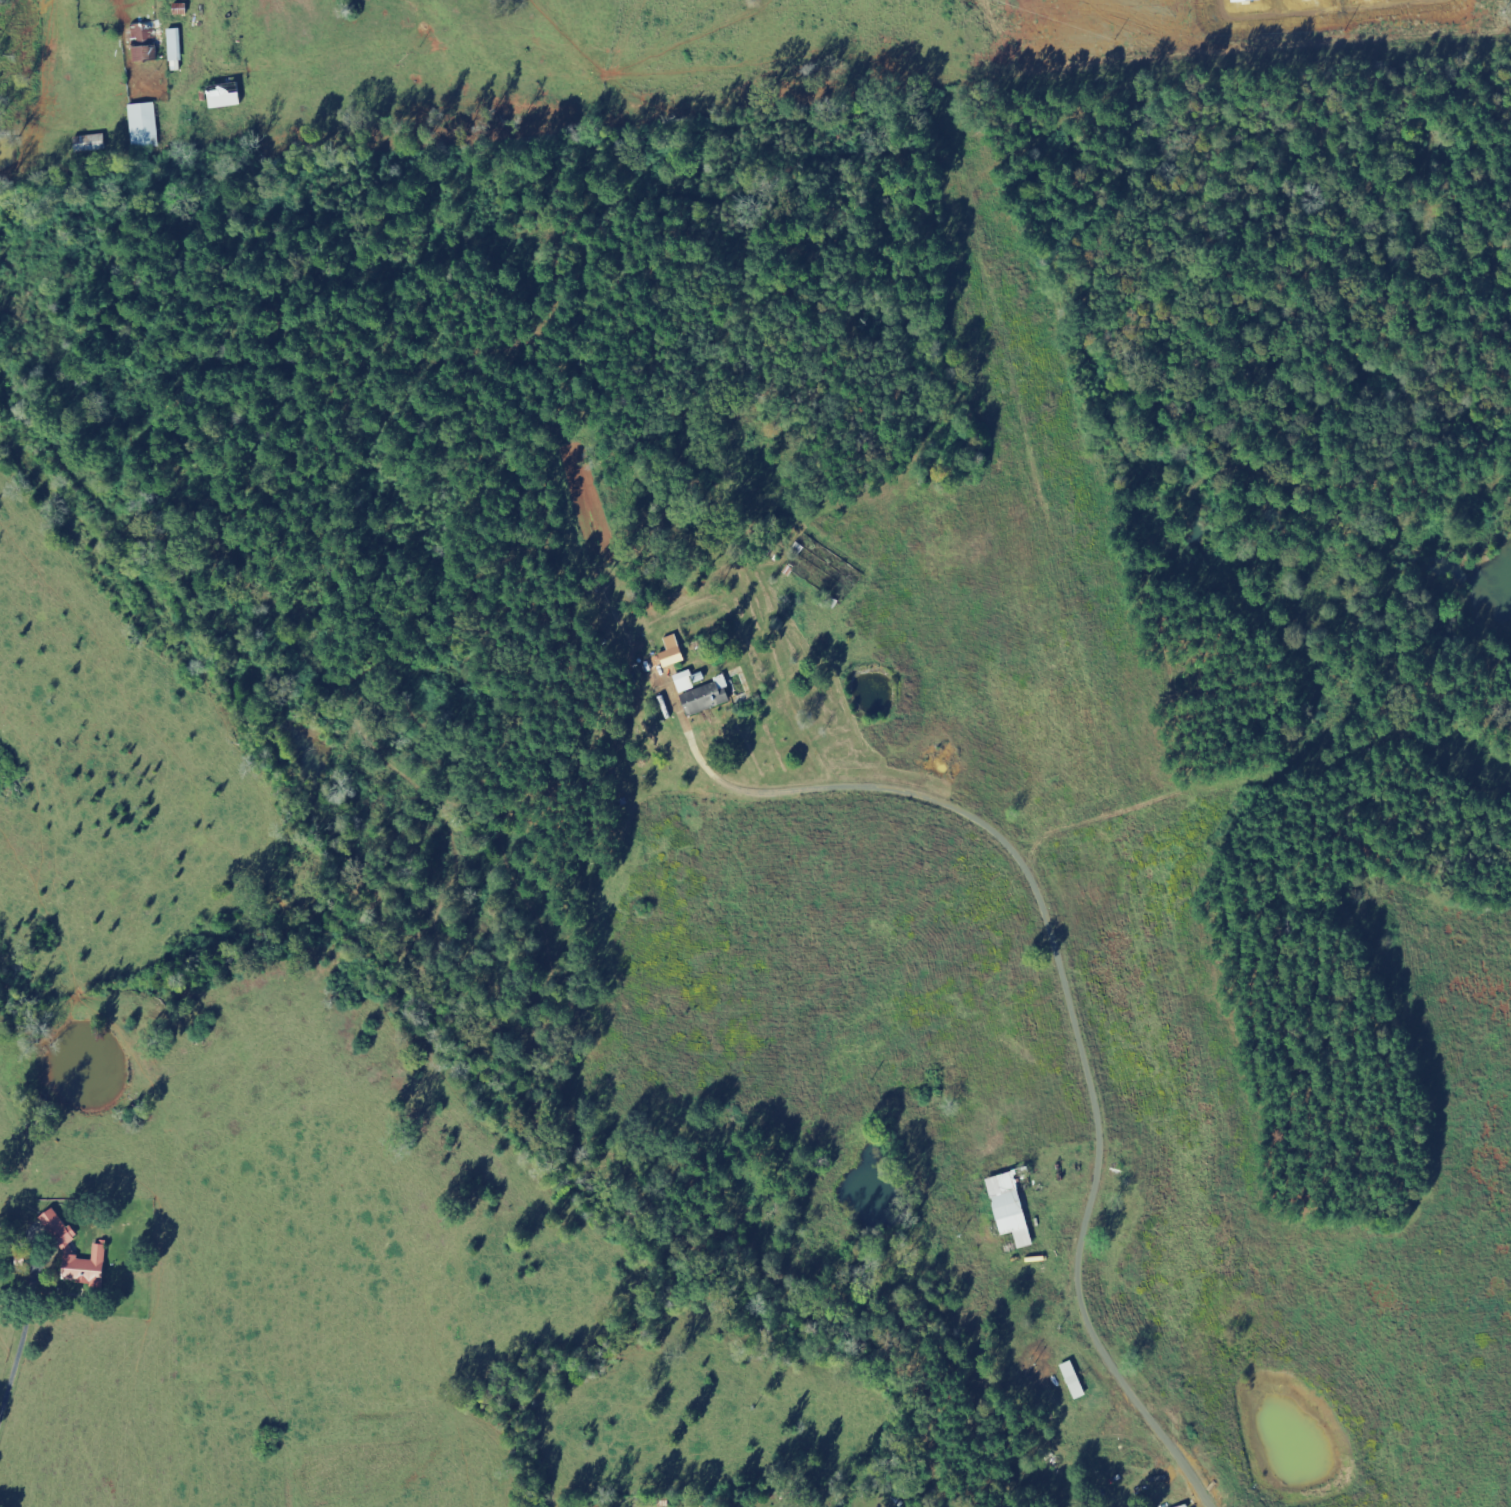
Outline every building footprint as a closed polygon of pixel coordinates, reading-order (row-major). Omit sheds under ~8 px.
[(135,64),(160,61),(155,23),(131,26),(135,64)] [(182,63),(181,30),(169,30),(170,63),(182,63)] [(239,89),(209,90),(209,110),(240,108),(239,89)] [(160,148),(155,104),(128,107),(134,151),(160,148)] [(75,137),(76,153),(105,153),(105,137),(75,137)] [(665,639),(669,651),(660,654),(664,668),(685,662),(677,635),(665,639)] [(680,694),(696,689),(690,672),(674,677),(680,694)] [(705,680),(703,674),(692,677),(694,683),(705,680)] [(690,717),(731,702),(726,688),(729,687),(725,675),(715,679),(716,683),(682,695),(690,717)] [(987,1179),(1001,1236),(1015,1233),(1019,1250),(1033,1246),(1016,1173),(987,1179)] [(62,1282),(104,1285),(107,1246),(94,1245),(93,1261),(79,1260),(69,1243),(78,1238),(72,1227),(65,1227),(55,1208),(40,1217),(64,1258),(62,1282)]
